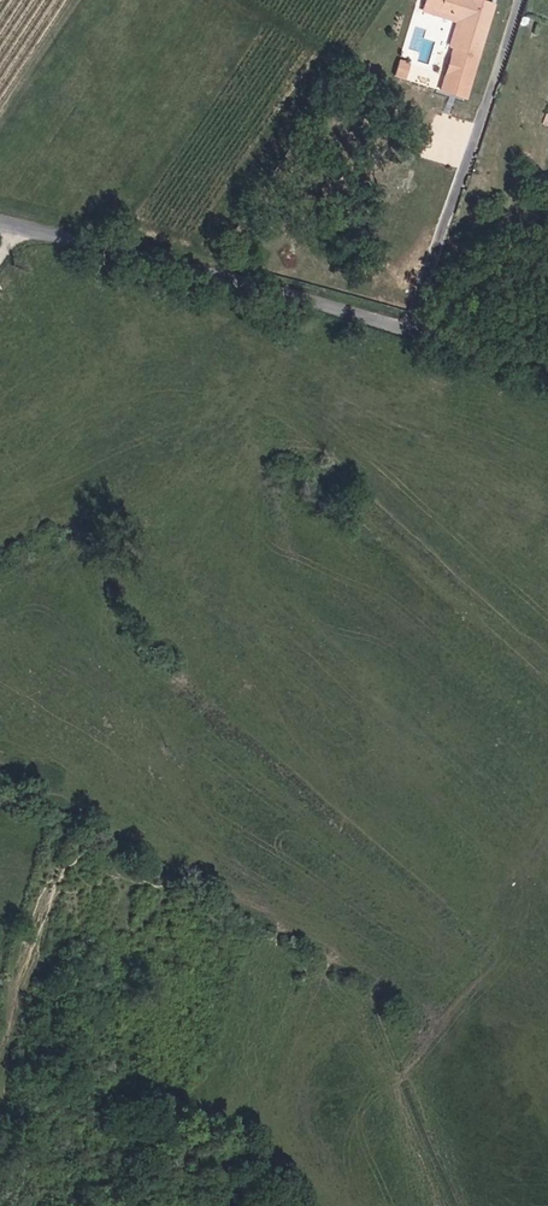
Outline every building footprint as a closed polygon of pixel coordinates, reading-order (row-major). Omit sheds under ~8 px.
[(485,2),(480,0),(424,0),(420,12),(440,19),(442,12),(460,18),(438,92),(462,99),(492,4),(485,2)] [(401,78),(407,62),(398,58),(392,74),(401,78)]
